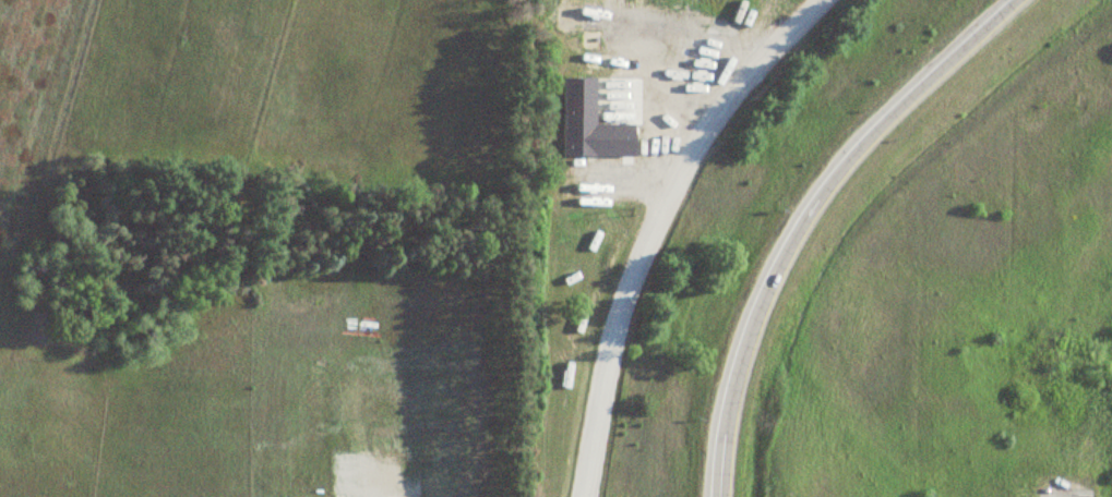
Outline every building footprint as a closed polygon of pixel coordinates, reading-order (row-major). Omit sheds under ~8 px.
[(561,156),(632,156),(632,124),(594,123),(594,78),(561,77),(561,156)]
